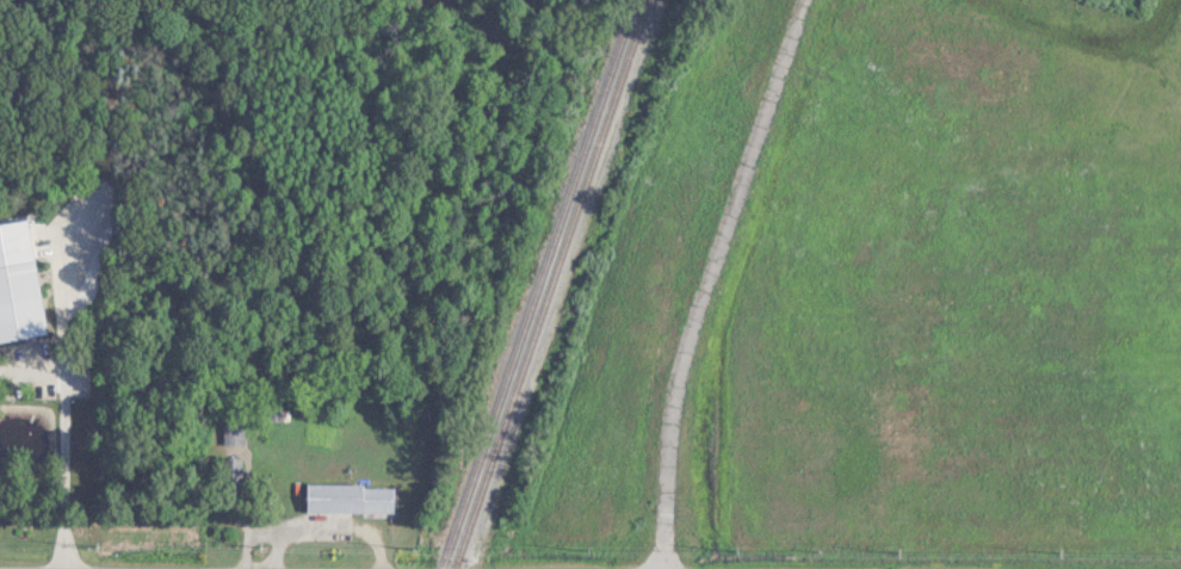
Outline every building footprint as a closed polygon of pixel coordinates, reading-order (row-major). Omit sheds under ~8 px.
[(45,334),(34,260),(0,265),(0,341),(45,334)] [(244,421),(224,421),(224,446),(244,446),(244,421)] [(241,506),(241,459),(223,459),(223,506),(241,506)] [(306,513),(393,514),(393,485),(306,485),(306,513)]
